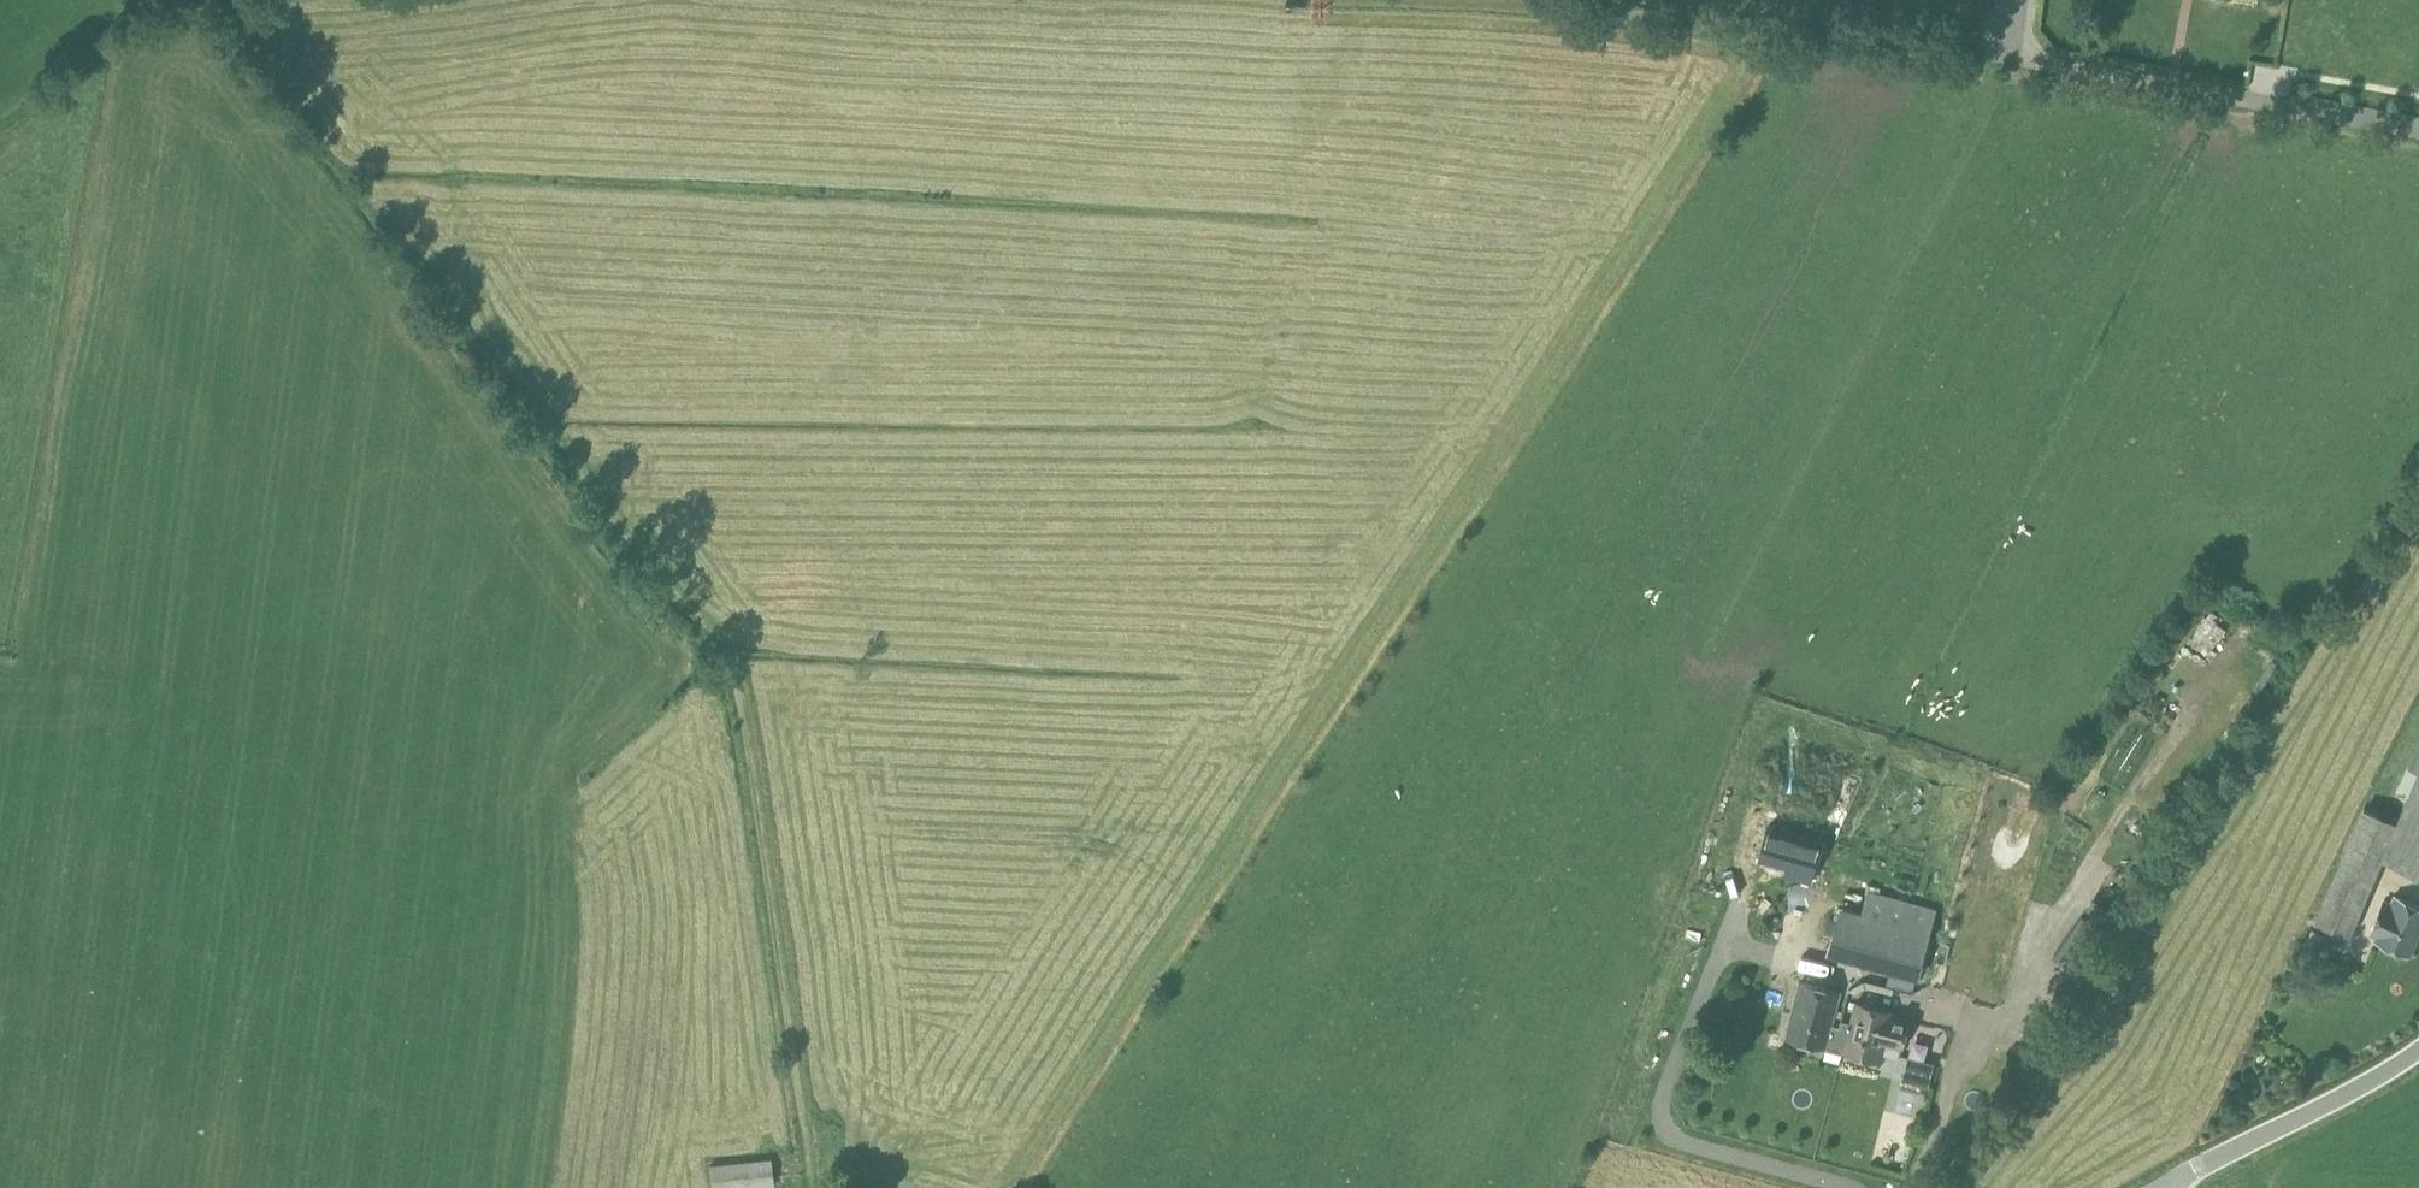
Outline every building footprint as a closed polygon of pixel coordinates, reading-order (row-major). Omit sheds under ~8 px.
[(2397,823),(2364,809),(2319,920),(2351,934),(2382,857),(2418,873),(2418,741),(2400,786),(2411,790),(2397,823)] [(2086,790),(2079,800),(2095,811),(2102,800),(2086,790)] [(1706,840),(1687,933),(1693,935),(1737,958),(1770,964),(1774,955),(1784,909),(1756,903),(1744,897),(1778,904),(1779,898),(1794,871),(1794,867),(1784,861),(1745,854),(1748,855),(1740,853),(1720,843),(1706,840)] [(1897,962),(1921,968),(1937,906),(1871,888),(1864,913),(1842,909),(1830,955),(1875,965),(1875,962),(1896,965),(1897,962)] [(2376,940),(2412,954),(2418,938),(2418,905),(2394,895),(2376,940)] [(2306,946),(2318,951),(2325,934),(2313,928),(2306,946)] [(1827,1047),(1830,1035),(1848,1040),(1852,1021),(1842,1020),(1840,1026),(1833,1024),(1841,991),(1801,981),(1786,1036),(1827,1047)] [(1894,1014),(1895,1010),(1857,1000),(1852,1021),(1848,1040),(1845,1051),(1882,1060),(1887,1041),(1905,1046),(1912,1018),(1894,1014)] [(1900,1078),(1917,1075),(1914,1059),(1897,1062),(1900,1078)] [(709,1165),(712,1187),(760,1187),(774,1186),(771,1158),(709,1165)]
